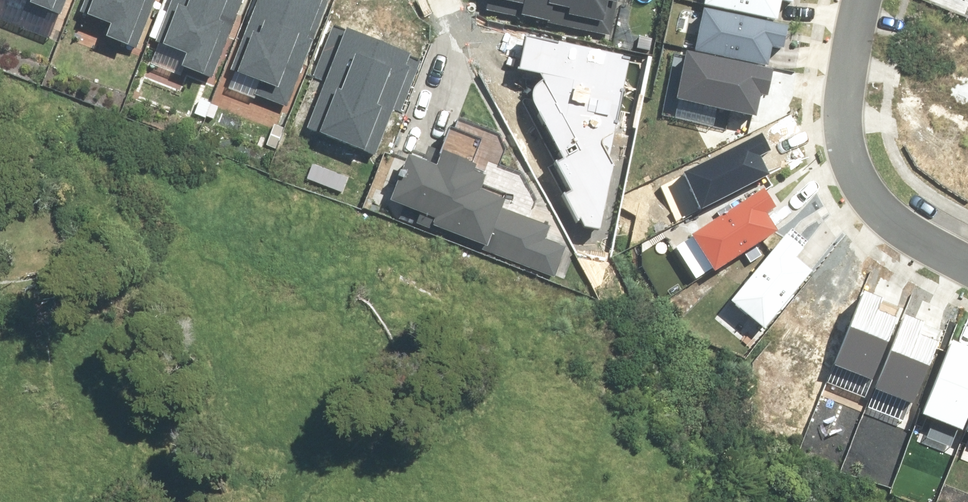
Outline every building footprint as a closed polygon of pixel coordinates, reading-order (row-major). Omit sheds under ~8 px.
[(60,11),(64,0),(32,0),(60,11)] [(84,12),(110,22),(107,31),(137,43),(154,0),(89,0),(84,12)] [(158,40),(184,50),(181,59),(211,71),(239,0),(174,0),(158,40)] [(234,68),(260,78),(256,88),(286,99),(325,0),(261,0),(234,68)] [(613,36),(621,0),(495,0),(493,9),(613,36)] [(707,4),(776,17),(779,0),(707,0),(707,4)] [(785,21),(705,6),(697,46),(766,59),(770,41),(780,43),(785,21)] [(349,29),(309,129),(376,155),(411,65),(404,63),(409,52),(349,29)] [(562,190),(583,228),(597,232),(614,163),(608,154),(633,59),(527,32),(518,67),(539,73),(533,97),(562,151),(552,156),(568,186),(562,190)] [(769,69),(688,52),(679,97),(750,112),(754,89),(765,91),(769,69)] [(761,132),(686,169),(705,206),(768,175),(760,159),(772,153),(761,132)] [(403,148),(385,196),(436,215),(433,222),(555,266),(565,240),(546,234),(550,223),(500,205),(503,197),(480,189),(486,173),(477,170),(480,162),(439,147),(435,160),(403,148)] [(759,186),(690,234),(714,269),(772,228),(761,213),(772,206),(759,186)] [(786,233),(731,295),(763,323),(809,270),(795,258),(804,248),(786,233)] [(864,294),(838,361),(871,374),(893,317),(876,311),(880,300),(864,294)] [(903,316),(877,384),(910,396),(932,339),(915,333),(919,322),(903,316)] [(926,408),(958,420),(967,394),(967,363),(961,361),(966,350),(950,344),(926,408)]
